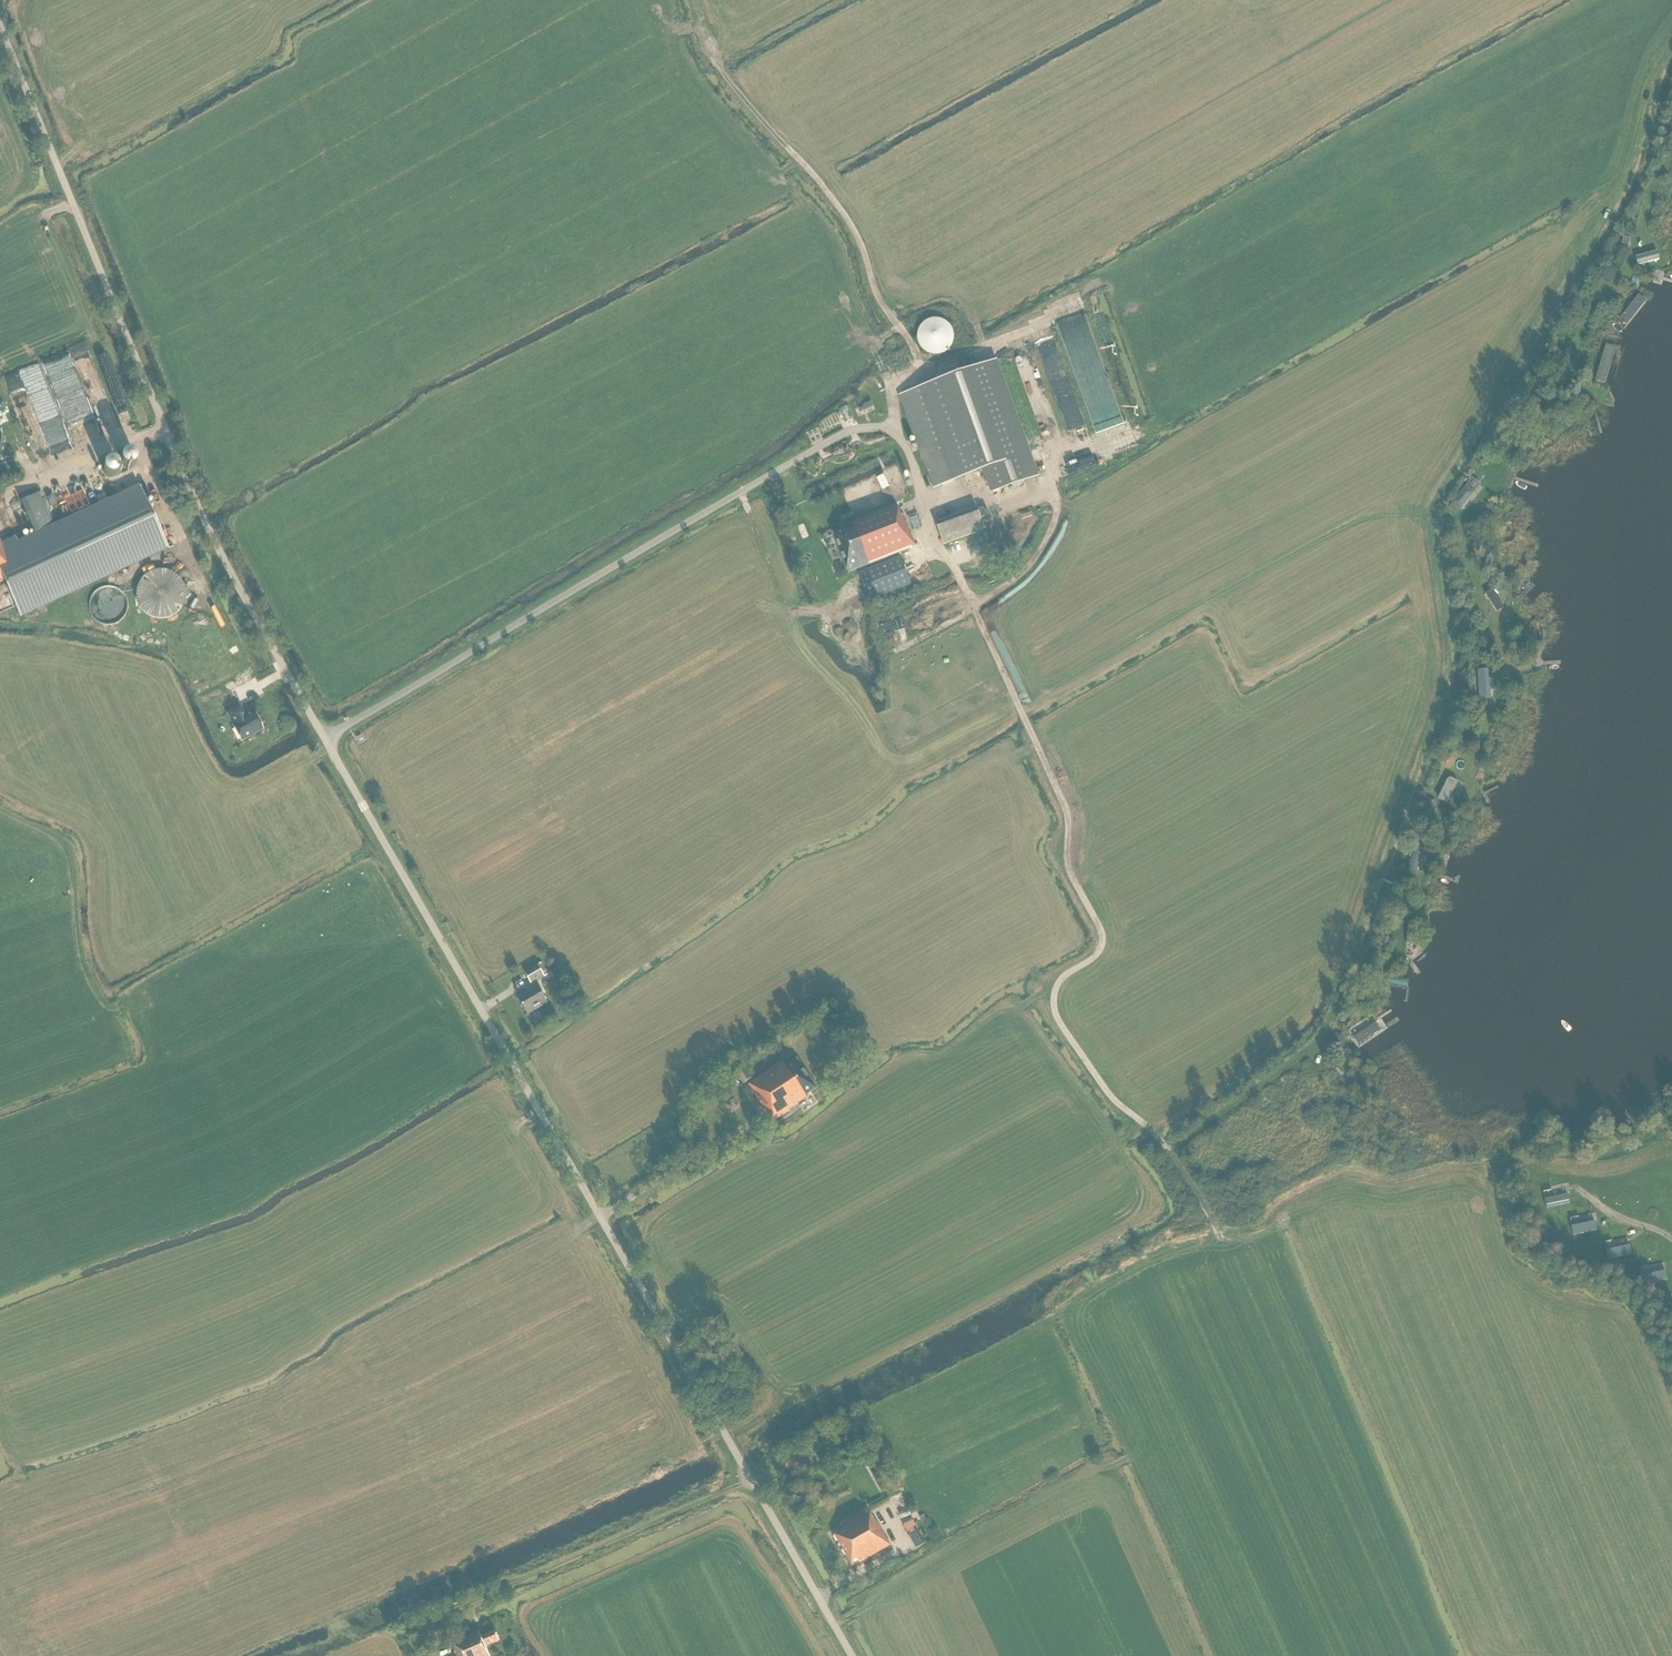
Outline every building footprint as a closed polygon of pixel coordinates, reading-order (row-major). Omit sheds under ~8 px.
[(1623,237),(1622,244),(1628,246),(1630,239),(1623,237)] [(1657,252),(1635,258),(1637,266),(1659,260),(1657,252)] [(1610,264),(1607,267),(1615,274),(1618,271),(1610,264)] [(1648,300),(1639,293),(1615,322),(1624,330),(1648,300)] [(1093,433),(1124,422),(1087,314),(1057,324),(1069,360),(1068,360),(1093,433)] [(948,349),(950,346),(950,344),(951,341),(951,338),(951,335),(950,333),(949,330),(947,328),(945,326),(943,325),(940,323),(938,323),(935,322),(932,323),(929,323),(927,324),(925,326),(922,327),(921,330),(919,332),(918,335),(918,338),(918,340),(918,343),(919,346),(921,348),(922,350),(924,352),(927,354),(929,355),(932,356),(935,356),(938,355),(940,355),(942,354),(944,352),(946,351),(948,349)] [(1092,329),(1096,341),(1102,339),(1098,327),(1092,329)] [(75,359),(75,368),(84,389),(85,389),(97,384),(94,377),(94,375),(89,362),(88,356),(87,352),(86,344),(77,345),(70,348),(75,359)] [(1617,349),(1604,346),(1594,380),(1606,383),(1617,349)] [(985,469),(993,492),(1036,477),(994,362),(900,395),(933,488),(985,469)] [(37,363),(5,374),(19,417),(55,404),(52,395),(55,394),(46,370),(40,372),(37,363)] [(79,400),(84,417),(87,416),(90,426),(96,424),(88,397),(79,400)] [(1484,454),(1479,460),(1484,464),(1489,459),(1484,454)] [(112,476),(115,469),(106,465),(103,472),(112,476)] [(1455,514),(1473,493),(1466,487),(1448,509),(1455,514)] [(167,548),(139,488),(18,544),(14,537),(0,544),(0,543),(0,580),(2,579),(20,616),(167,548)] [(20,502),(33,531),(52,522),(38,493),(20,502)] [(901,516),(897,506),(854,522),(854,524),(843,528),(844,529),(833,534),(848,573),(915,546),(903,515),(901,516)] [(943,544),(985,530),(977,508),(935,523),(943,544)] [(869,601),(911,585),(900,557),(858,573),(869,601)] [(188,582),(146,569),(134,610),(176,623),(188,582)] [(1492,590),(1485,595),(1497,613),(1504,609),(1492,590)] [(117,605),(121,594),(112,591),(108,601),(117,605)] [(1487,671),(1478,672),(1480,699),(1489,698),(1487,671)] [(247,719),(240,706),(227,714),(234,726),(233,726),(241,740),(262,729),(254,715),(247,719)] [(1449,777),(1438,798),(1447,803),(1458,781),(1449,777)] [(1428,802),(1423,809),(1431,813),(1435,806),(1428,802)] [(1418,843),(1416,849),(1422,851),(1424,845),(1418,843)] [(1415,851),(1409,867),(1416,870),(1421,853),(1415,851)] [(1408,921),(1407,943),(1415,943),(1416,921),(1408,921)] [(1382,935),(1380,943),(1387,945),(1390,937),(1382,935)] [(531,984),(548,974),(541,963),(524,973),(531,984)] [(528,1014),(547,1003),(537,986),(518,997),(528,1014)] [(1380,1031),(1375,1022),(1352,1037),(1358,1046),(1380,1031)] [(1336,1033),(1332,1040),(1338,1044),(1343,1036),(1336,1033)] [(743,1084),(753,1077),(740,1059),(731,1065),(743,1084)] [(816,1088),(796,1059),(785,1066),(782,1061),(748,1084),(767,1111),(768,1110),(775,1120),(807,1099),(805,1095),(816,1088)] [(1532,1186),(1527,1180),(1522,1185),(1528,1190),(1532,1186)] [(1571,1217),(1573,1235),(1597,1233),(1595,1214),(1571,1217)] [(1608,1260),(1632,1256),(1630,1246),(1606,1250),(1608,1260)] [(1665,1270),(1642,1277),(1645,1286),(1668,1279),(1665,1270)] [(875,1522),(869,1512),(845,1526),(846,1528),(839,1532),(837,1529),(832,1532),(852,1567),(890,1546),(876,1521),(875,1522)] [(916,1548),(925,1543),(916,1527),(912,1519),(903,1525),(907,1532),(916,1548)] [(499,1637),(497,1634),(495,1633),(494,1631),(481,1637),(479,1632),(453,1643),(456,1652),(455,1652),(457,1655),(489,1655),(485,1647),(499,1641),(498,1639),(499,1637)]
